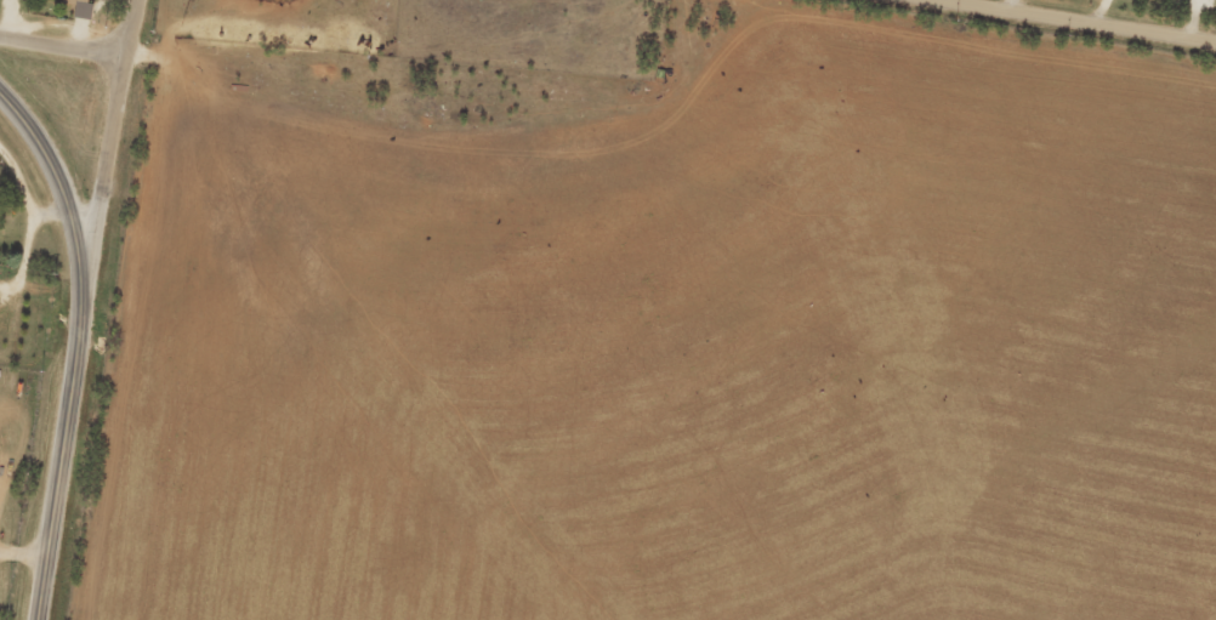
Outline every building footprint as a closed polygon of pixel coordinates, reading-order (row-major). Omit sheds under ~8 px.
[(87,28),(89,12),(83,11),(85,0),(38,0),(37,6),(71,10),(70,26),(87,28)]
